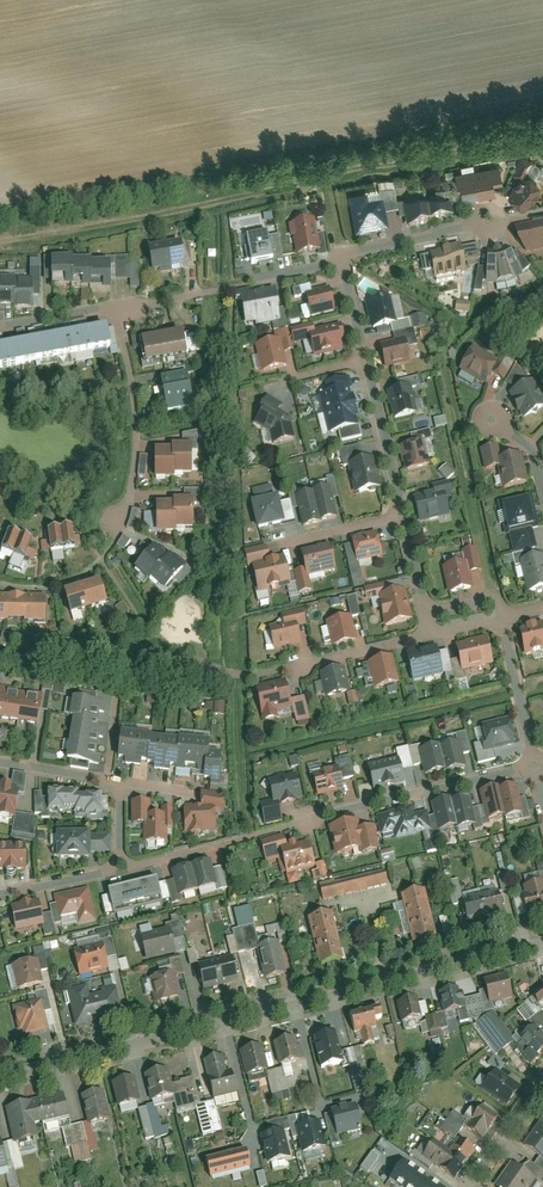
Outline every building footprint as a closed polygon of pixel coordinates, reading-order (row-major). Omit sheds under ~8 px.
[(509,187),(508,194),(522,208),(532,202),(539,194),(539,183),(528,174),(533,161),(523,156),(513,174),(520,178),(513,184),(509,187)] [(500,165),(456,173),(461,200),(495,194),(493,182),(502,181),(500,165)] [(380,193),(350,199),(357,236),(390,230),(386,212),(398,210),(394,189),(379,191),(380,193)] [(452,217),(448,195),(426,199),(429,220),(452,217)] [(429,220),(426,199),(403,203),(407,224),(429,220)] [(253,213),(239,216),(240,224),(255,221),(253,213)] [(515,227),(516,241),(527,253),(542,251),(542,216),(533,218),(534,225),(515,227)] [(314,217),(289,221),(291,234),(294,234),(297,250),(319,246),(314,217)] [(268,228),(245,232),(247,243),(244,244),(247,259),(250,258),(251,262),(259,260),(259,262),(283,257),(278,233),(269,235),(268,228)] [(181,240),(165,243),(169,266),(185,263),(181,240)] [(165,243),(149,246),(153,269),(169,266),(165,243)] [(465,271),(460,245),(431,250),(436,277),(465,271)] [(486,270),(478,268),(475,289),(481,290),(482,284),(495,285),(511,282),(522,276),(530,268),(516,251),(512,255),(504,260),(496,262),(487,261),(486,270)] [(79,257),(54,257),(55,283),(88,283),(88,288),(117,287),(116,261),(97,262),(97,259),(79,260),(79,257)] [(13,305),(13,307),(33,307),(32,280),(14,280),(14,277),(0,278),(0,305),(13,305)] [(248,286),(233,289),(234,297),(241,296),(246,322),(280,316),(275,286),(249,291),(248,286)] [(330,286),(306,291),(310,313),(334,308),(330,286)] [(390,294),(365,299),(371,326),(396,320),(390,294)] [(472,310),(473,299),(459,298),(458,309),(472,310)] [(313,321),(289,327),(292,343),(310,339),(314,355),(343,349),(341,338),(345,337),(341,321),(314,327),(313,321)] [(0,332),(0,364),(111,345),(107,323),(4,342),(2,332),(0,332)] [(275,338),(255,343),(261,369),(286,364),(283,350),(293,348),(288,327),(273,330),(275,338)] [(187,330),(173,332),(177,356),(191,353),(187,330)] [(173,332),(159,335),(163,358),(177,356),(173,332)] [(159,335),(145,338),(150,361),(163,358),(159,335)] [(406,336),(380,342),(386,365),(411,359),(406,336)] [(486,382),(500,356),(474,341),(460,367),(486,382)] [(534,377),(529,380),(524,367),(515,363),(506,379),(518,386),(510,390),(524,416),(542,405),(542,394),(534,377)] [(189,371),(161,377),(165,395),(192,389),(189,371)] [(328,390),(319,392),(328,431),(338,429),(340,440),(362,435),(348,375),(326,380),(328,390)] [(411,384),(388,390),(395,417),(418,411),(411,384)] [(192,389),(165,395),(169,413),(196,407),(192,389)] [(261,411),(255,421),(270,430),(272,442),(296,437),(291,415),(279,408),(283,402),(266,393),(258,409),(261,411)] [(437,424),(449,422),(448,413),(436,415),(437,424)] [(156,448),(156,477),(178,476),(178,471),(196,471),(195,431),(182,431),(182,440),(174,441),(174,447),(156,448)] [(425,438),(399,444),(405,468),(431,462),(425,438)] [(529,479),(523,451),(502,455),(499,442),(481,446),(485,466),(499,463),(503,485),(529,479)] [(360,444),(340,448),(344,464),(348,463),(355,493),(381,487),(374,456),(363,458),(360,444)] [(448,461),(440,468),(448,478),(456,471),(448,461)] [(433,491),(414,495),(420,519),(449,512),(444,493),(453,490),(450,478),(431,483),(433,491)] [(255,499),(251,500),(257,527),(285,521),(279,492),(274,494),(271,483),(252,488),(255,499)] [(336,516),(329,484),(312,488),(320,520),(336,516)] [(158,502),(159,532),(178,532),(178,527),(196,526),(195,498),(200,498),(199,487),(184,487),(185,494),(176,494),(176,501),(158,502)] [(320,520),(312,488),(295,492),(303,524),(320,520)] [(541,526),(532,491),(498,500),(506,532),(509,531),(514,551),(536,546),(531,529),(541,526)] [(138,526),(140,506),(132,505),(130,525),(138,526)] [(73,525),(61,527),(64,548),(76,546),(73,525)] [(61,527),(49,529),(53,550),(64,548),(61,527)] [(23,534),(11,530),(5,548),(17,552),(23,534)] [(377,531),(352,536),(358,560),(383,555),(377,531)] [(127,547),(132,536),(124,532),(119,544),(127,547)] [(35,538),(23,534),(17,552),(30,556),(35,538)] [(306,567),(295,569),(300,592),(313,589),(309,574),(336,568),(330,541),(301,548),(306,567)] [(267,542),(244,547),(247,563),(251,562),(258,590),(291,582),(284,553),(271,556),(267,542)] [(464,559),(443,564),(449,591),(472,586),(469,570),(480,568),(474,545),(462,548),(464,559)] [(158,547),(136,568),(150,582),(154,578),(167,592),(189,572),(174,557),(170,560),(158,547)] [(520,559),(528,591),(542,588),(542,554),(520,559)] [(81,585),(87,607),(104,602),(98,580),(81,585)] [(388,581),(360,587),(363,600),(379,596),(386,624),(413,617),(406,587),(390,590),(388,581)] [(64,589),(70,611),(87,607),(81,585),(64,589)] [(354,614),(362,612),(358,593),(349,595),(354,614)] [(9,621),(9,595),(0,595),(0,621),(9,621)] [(9,595),(9,621),(28,621),(28,595),(9,595)] [(28,595),(28,621),(47,621),(47,596),(28,595)] [(284,620),(269,624),(274,647),(301,641),(298,625),(306,623),(303,607),(282,612),(284,620)] [(351,614),(327,619),(333,644),(356,638),(351,614)] [(517,625),(524,653),(542,648),(542,621),(542,619),(517,625)] [(487,635),(456,643),(459,655),(450,658),(456,679),(467,676),(464,668),(494,661),(487,635)] [(437,644),(408,651),(414,679),(443,672),(437,644)] [(399,681),(392,653),(368,659),(375,687),(399,681)] [(345,666),(320,671),(325,695),(350,690),(345,666)] [(286,678),(255,685),(263,719),(277,716),(275,709),(291,705),(294,721),(310,718),(305,694),(290,697),(286,678)] [(2,713),(1,719),(41,726),(47,694),(0,686),(0,712),(2,713)] [(364,690),(350,690),(350,701),(364,700),(364,690)] [(95,701),(72,697),(69,715),(77,716),(71,759),(92,762),(99,718),(92,717),(95,701)] [(515,743),(509,714),(483,720),(487,738),(475,741),(479,761),(496,757),(494,747),(515,743)] [(158,737),(126,733),(123,758),(151,762),(150,768),(182,772),(183,769),(203,771),(202,779),(223,782),(226,761),(215,759),(217,743),(182,738),(181,744),(157,740),(158,737)] [(466,763),(460,738),(440,743),(445,768),(466,763)] [(445,768),(440,743),(419,747),(425,772),(445,768)] [(405,780),(400,757),(369,764),(374,787),(405,780)] [(338,766),(312,772),(318,794),(343,788),(338,766)] [(302,796),(297,770),(269,776),(274,798),(260,801),(264,822),(283,818),(279,801),(302,796)] [(525,812),(517,782),(499,787),(498,784),(481,789),(488,817),(505,813),(506,817),(525,812)] [(14,817),(18,789),(0,786),(0,815),(14,817)] [(64,786),(46,786),(47,811),(66,810),(66,807),(74,807),(74,818),(87,817),(87,819),(108,819),(108,810),(102,810),(101,794),(78,794),(78,789),(64,789),(64,786)] [(199,806),(187,806),(186,835),(209,836),(209,825),(220,826),(220,810),(227,810),(228,793),(199,792),(199,806)] [(477,823),(470,794),(450,798),(449,795),(432,800),(439,829),(456,825),(457,827),(477,823)] [(149,800),(131,801),(131,826),(145,826),(145,843),(170,842),(169,814),(149,815),(149,800)] [(431,829),(427,810),(413,813),(411,805),(389,810),(389,813),(378,816),(382,834),(394,831),(395,838),(431,829)] [(379,848),(373,824),(359,827),(358,819),(328,826),(335,854),(359,848),(360,853),(379,848)] [(90,831),(56,831),(56,859),(89,858),(89,851),(112,851),(112,833),(90,834),(90,831)] [(283,833),(258,839),(264,863),(281,859),(284,873),(288,872),(290,881),(295,880),(293,870),(312,866),(307,841),(296,844),(294,838),(285,840),(283,833)] [(26,871),(26,844),(0,845),(0,871),(26,871)] [(174,878),(165,880),(170,897),(172,902),(182,900),(180,894),(216,884),(218,890),(228,888),(222,865),(215,867),(212,856),(171,867),(174,878)] [(389,882),(386,868),(319,884),(322,898),(389,882)] [(109,895),(102,896),(106,913),(170,897),(165,880),(159,882),(157,876),(108,888),(109,895)] [(524,886),(526,893),(523,894),(527,912),(542,908),(542,883),(542,881),(524,886)] [(89,886),(55,893),(59,916),(77,912),(79,922),(96,919),(89,886)] [(431,911),(426,888),(401,894),(406,917),(431,911)] [(504,913),(498,890),(480,894),(486,917),(504,913)] [(486,917),(480,894),(462,899),(468,922),(486,917)] [(38,898),(10,905),(15,929),(43,923),(38,898)] [(338,933),(331,910),(308,916),(314,939),(338,933)] [(437,934),(431,911),(406,917),(412,940),(437,934)] [(167,928),(141,934),(146,960),(177,953),(173,939),(184,937),(180,918),(166,921),(167,928)] [(287,972),(279,940),(260,945),(254,923),(233,929),(239,952),(258,947),(266,977),(287,972)] [(344,956),(338,933),(314,939),(320,963),(344,956)] [(73,949),(79,975),(108,968),(101,942),(73,949)] [(35,959),(11,964),(17,989),(42,983),(39,970),(47,968),(42,944),(33,946),(35,959)] [(231,955),(215,959),(221,984),(238,980),(231,955)] [(215,959),(199,963),(205,988),(221,984),(215,959)] [(181,996),(174,970),(149,977),(156,1002),(181,996)] [(506,972),(484,978),(490,1001),(512,996),(506,972)] [(88,982),(65,987),(74,1027),(122,1016),(115,986),(90,992),(88,982)] [(531,996),(542,1008),(542,1007),(542,985),(531,996)] [(460,986),(439,992),(446,1015),(467,1010),(460,986)] [(38,1001),(13,1006),(18,1031),(23,1030),(24,1036),(47,1032),(43,1012),(51,1010),(46,989),(36,991),(38,1001)] [(417,995),(397,1000),(403,1022),(422,1016),(417,995)] [(379,1006),(349,1014),(354,1033),(360,1032),(364,1046),(375,1043),(371,1028),(376,1027),(374,1019),(381,1017),(379,1006)] [(435,1011),(425,1014),(430,1032),(440,1029),(435,1011)] [(491,1012),(474,1025),(496,1054),(513,1042),(491,1012)] [(392,1017),(383,1017),(383,1025),(391,1025),(392,1017)] [(533,1064),(542,1057),(542,1055),(541,1053),(542,1052),(542,1033),(536,1024),(522,1035),(525,1040),(518,1045),(533,1064)] [(336,1032),(313,1037),(321,1068),(344,1063),(336,1032)] [(295,1037),(275,1042),(280,1064),(305,1058),(302,1046),(297,1047),(295,1037)] [(263,1045),(240,1051),(246,1075),(266,1070),(272,1094),(288,1090),(282,1067),(270,1070),(263,1045)] [(223,1055),(204,1059),(213,1098),(237,1092),(232,1069),(226,1070),(223,1055)] [(505,1065),(492,1056),(487,1064),(494,1069),(481,1089),(506,1106),(519,1085),(500,1072),(505,1065)] [(168,1068),(145,1073),(151,1100),(174,1095),(172,1084),(168,1068)] [(180,1082),(172,1084),(174,1095),(178,1110),(200,1104),(193,1076),(179,1080),(180,1082)] [(134,1077),(113,1081),(119,1106),(140,1101),(134,1077)] [(110,1119),(103,1089),(80,1095),(88,1124),(110,1119)] [(63,1093),(4,1108),(13,1141),(40,1134),(38,1127),(69,1119),(63,1093)] [(324,1116),(331,1144),(340,1142),(339,1136),(362,1130),(356,1104),(331,1109),(333,1114),(324,1116)] [(501,1116),(484,1104),(467,1128),(485,1140),(501,1116)] [(270,1132),(260,1134),(267,1163),(291,1157),(284,1129),(290,1127),(287,1117),(267,1121),(270,1132)] [(320,1120),(296,1126),(302,1153),(326,1147),(320,1120)] [(540,1120),(523,1147),(542,1159),(542,1122),(540,1120)] [(90,1160),(81,1122),(67,1126),(76,1163),(90,1160)] [(9,1166),(2,1138),(0,1138),(0,1168),(9,1166)] [(458,1178),(475,1150),(458,1139),(452,1149),(435,1139),(424,1157),(458,1178)] [(212,1178),(259,1169),(255,1148),(208,1157),(212,1178)] [(404,1160),(390,1180),(399,1186),(442,1186),(404,1160)] [(499,1186),(532,1186),(537,1180),(514,1164),(499,1186)] [(269,1186),(267,1171),(259,1172),(261,1186),(266,1186),(269,1186)]
